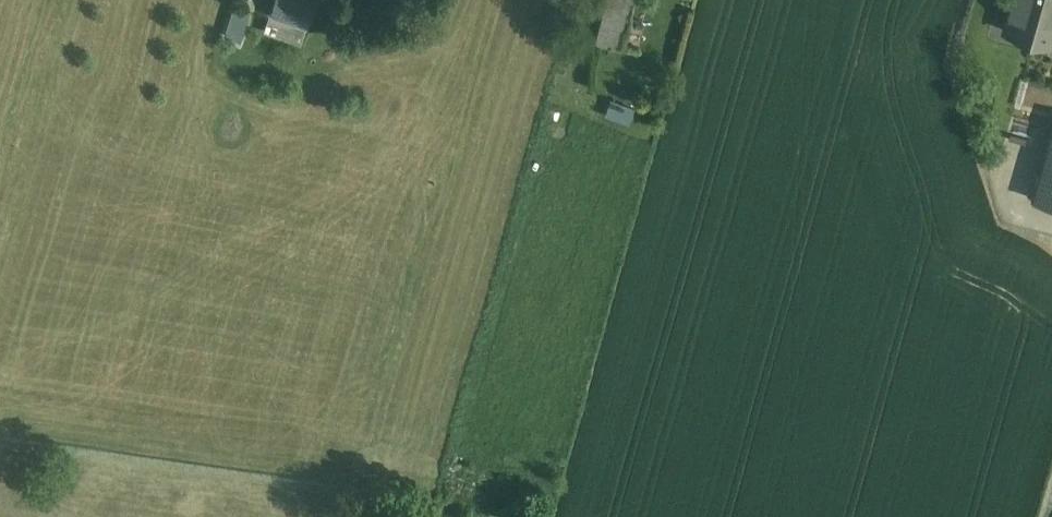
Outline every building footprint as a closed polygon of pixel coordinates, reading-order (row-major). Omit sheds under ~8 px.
[(261,30),(299,43),(314,0),(271,0),(261,30)] [(597,45),(639,54),(650,10),(638,7),(640,0),(608,0),(597,45)] [(999,36),(1051,51),(1051,0),(1009,0),(999,36)] [(244,32),(249,14),(237,10),(231,28),(244,32)] [(637,106),(600,96),(595,113),(633,123),(637,106)] [(1034,199),(1051,204),(1051,135),(1034,199)]
